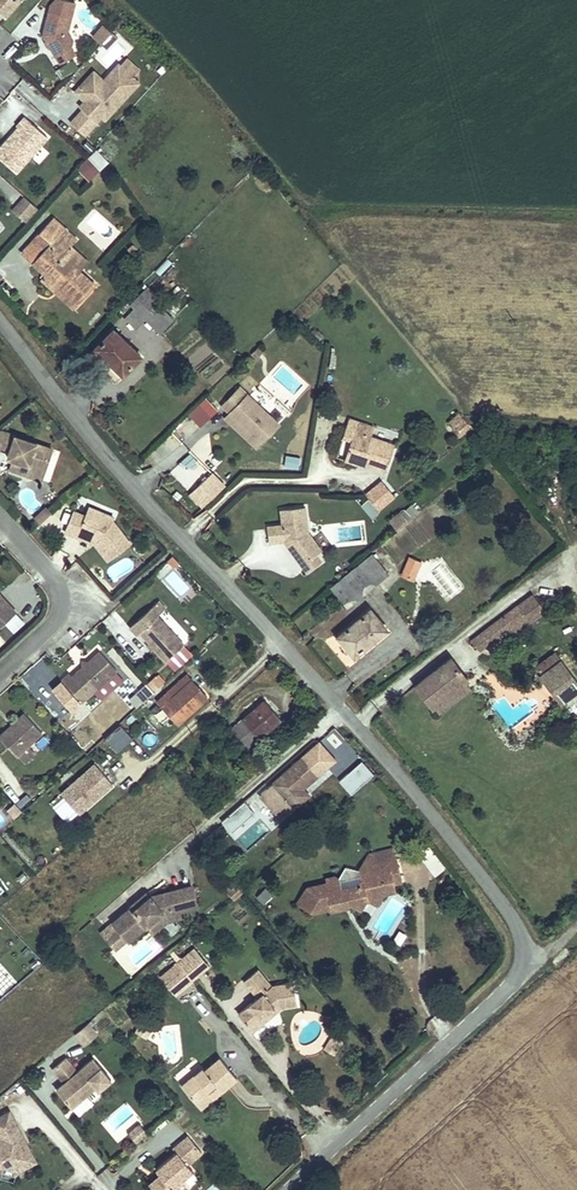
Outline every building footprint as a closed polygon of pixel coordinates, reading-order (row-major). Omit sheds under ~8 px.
[(5,17),(20,1),(19,0),(0,0),(0,12),(5,17)] [(47,41),(49,39),(51,43),(49,45),(60,64),(75,55),(70,47),(73,39),(68,31),(71,16),(49,11),(43,35),(47,41)] [(101,44),(111,32),(104,25),(93,37),(101,44)] [(63,78),(78,68),(72,59),(57,68),(63,78)] [(118,64),(103,81),(111,89),(104,96),(86,80),(75,92),(85,101),(88,104),(83,109),(71,123),(84,135),(102,116),(108,109),(112,112),(138,83),(132,77),(138,70),(126,59),(120,66),(118,64)] [(104,96),(111,89),(103,81),(93,72),(86,80),(104,96)] [(83,109),(88,104),(85,101),(80,106),(83,109)] [(112,112),(108,109),(102,116),(105,119),(112,112)] [(16,172),(47,137),(25,117),(17,126),(19,128),(11,136),(14,138),(10,143),(7,140),(0,149),(0,158),(16,172)] [(77,169),(88,181),(108,162),(97,150),(77,169)] [(24,221),(36,207),(25,197),(12,211),(24,221)] [(71,246),(77,240),(53,218),(38,234),(50,244),(33,263),(45,274),(41,279),(49,286),(53,282),(78,304),(95,285),(79,271),(62,256),(71,246)] [(50,244),(38,234),(21,253),(33,263),(50,244)] [(132,244),(128,249),(131,252),(136,248),(132,244)] [(71,246),(62,256),(79,271),(87,261),(71,246)] [(53,282),(49,286),(74,309),(78,304),(53,282)] [(141,302),(151,311),(158,304),(161,301),(147,287),(137,298),(141,302)] [(145,319),(160,334),(174,319),(158,304),(151,311),(141,302),(125,319),(135,329),(145,319)] [(123,375),(141,356),(113,330),(96,348),(123,375)] [(116,382),(123,375),(96,348),(88,356),(116,382)] [(251,354),(256,359),(263,353),(258,348),(251,354)] [(230,413),(261,443),(279,425),(240,387),(222,406),(230,413)] [(189,415),(200,427),(218,410),(206,398),(189,415)] [(257,448),(261,443),(230,413),(226,418),(257,448)] [(460,414),(448,423),(455,431),(466,422),(460,414)] [(371,437),(374,427),(349,419),(345,429),(354,432),(351,440),(346,454),(367,461),(366,464),(385,470),(394,445),(371,437)] [(394,445),(397,435),(374,427),(371,437),(394,445)] [(345,429),(342,437),(351,440),(354,432),(345,429)] [(10,452),(15,436),(6,433),(1,449),(10,452)] [(29,475),(32,466),(44,470),(52,449),(15,436),(10,452),(15,454),(13,461),(10,469),(29,475)] [(186,468),(196,462),(191,454),(181,460),(186,468)] [(303,458),(282,454),(279,471),(301,471),(303,458)] [(29,475),(41,480),(44,470),(32,466),(29,475)] [(203,507),(225,486),(212,473),(190,494),(203,507)] [(96,475),(91,479),(96,485),(101,481),(96,475)] [(379,511),(395,497),(382,481),(365,494),(379,511)] [(368,499),(361,505),(371,518),(379,512),(368,499)] [(410,519),(419,512),(411,503),(403,511),(410,519)] [(282,524),(267,526),(269,543),(284,541),(288,540),(291,544),(288,546),(301,565),(315,555),(321,551),(308,532),(305,506),(280,509),(282,524)] [(130,544),(112,521),(114,518),(89,507),(85,516),(73,511),(65,531),(77,536),(79,532),(97,540),(95,544),(108,561),(130,544)] [(39,524),(49,515),(44,509),(34,518),(39,524)] [(409,521),(402,512),(390,522),(397,531),(409,521)] [(77,536),(95,544),(97,540),(79,532),(77,536)] [(372,554),(330,588),(346,608),(388,574),(372,554)] [(315,555),(301,565),(307,572),(321,562),(315,555)] [(172,557),(168,561),(174,568),(178,563),(172,557)] [(416,561),(410,558),(406,568),(412,570),(416,561)] [(406,568),(403,575),(412,579),(420,563),(416,561),(412,570),(406,568)] [(162,580),(181,599),(191,589),(172,570),(162,580)] [(545,611),(533,594),(518,605),(531,622),(545,611)] [(0,595),(0,599),(7,607),(9,605),(0,595)] [(16,612),(9,605),(7,607),(0,599),(0,627),(16,612)] [(164,609),(158,601),(150,608),(157,616),(164,609)] [(531,622),(518,605),(471,641),(475,647),(479,650),(498,636),(502,633),(503,636),(500,638),(503,643),(531,622)] [(150,608),(130,627),(137,635),(140,632),(154,648),(166,661),(184,645),(150,608)] [(387,629),(370,610),(338,637),(355,657),(387,629)] [(70,674),(62,681),(81,702),(117,670),(100,652),(88,662),(88,668),(83,667),(72,677),(70,674)] [(541,676),(561,660),(555,653),(536,668),(535,681),(541,676)] [(451,658),(416,686),(433,708),(436,706),(449,695),(449,692),(452,689),(456,690),(466,682),(468,680),(451,658)] [(561,660),(541,676),(561,702),(576,691),(576,681),(561,660)] [(187,675),(158,702),(159,703),(150,711),(153,715),(162,706),(178,724),(187,716),(182,711),(184,709),(190,714),(208,698),(187,675)] [(149,685),(155,692),(163,684),(157,677),(149,685)] [(449,695),(436,706),(440,712),(470,688),(466,682),(456,690),(452,689),(449,692),(449,695)] [(145,685),(130,699),(136,706),(151,692),(145,685)] [(245,751),(281,719),(264,701),(228,733),(245,751)] [(42,733),(24,713),(0,735),(0,737),(17,756),(42,733)] [(119,725),(104,739),(117,753),(131,739),(119,725)] [(70,735),(63,728),(56,735),(63,742),(70,735)] [(28,745),(17,755),(24,763),(35,753),(28,745)] [(303,757),(260,794),(282,819),(305,799),(299,792),(302,789),(319,775),(303,757)] [(360,762),(339,781),(351,795),(373,775),(360,762)] [(79,814),(113,784),(95,764),(61,793),(79,814)] [(299,792),(305,799),(308,796),(302,789),(299,792)] [(27,793),(16,803),(20,807),(31,798),(27,793)] [(232,834),(253,814),(243,802),(221,822),(232,834)] [(15,818),(22,812),(14,803),(7,809),(15,818)] [(286,830),(279,821),(260,838),(267,846),(286,830)] [(380,861),(396,858),(394,849),(369,855),(380,861)] [(432,879),(445,869),(432,852),(419,862),(432,879)] [(359,871),(346,867),(339,878),(335,876),(326,878),(327,883),(307,887),(302,895),(310,900),(306,907),(313,912),(328,908),(332,911),(340,909),(343,904),(350,903),(355,906),(360,909),(367,899),(377,905),(384,894),(376,889),(382,880),(389,884),(394,883),(402,881),(396,858),(380,861),(369,855),(359,871)] [(237,880),(226,890),(228,891),(239,882),(237,880)] [(384,894),(396,891),(394,883),(389,884),(382,880),(376,889),(384,894)] [(246,889),(239,882),(228,891),(235,899),(246,889)] [(150,897),(133,911),(131,908),(101,932),(115,949),(127,939),(129,941),(146,926),(163,912),(178,908),(179,911),(180,911),(196,906),(191,886),(150,897)] [(264,903),(272,894),(265,888),(257,897),(264,903)] [(131,908),(133,911),(150,897),(147,893),(130,907),(131,908)] [(310,900),(302,895),(297,902),(306,907),(310,900)] [(178,908),(163,912),(146,926),(152,933),(167,920),(181,916),(180,911),(179,911),(178,908)] [(392,941),(400,946),(406,935),(398,930),(392,941)] [(195,948),(178,963),(192,980),(210,966),(195,948)] [(192,980),(178,963),(160,977),(175,995),(192,980)] [(288,990),(287,984),(272,986),(258,970),(244,982),(258,998),(239,1014),(248,1025),(259,1017),(264,1022),(273,1015),(268,1009),(275,1003),(279,1008),(281,1008),(297,1005),(294,989),(288,990)] [(233,992),(223,1000),(234,1014),(244,1005),(233,992)] [(275,1003),(268,1009),(273,1015),(281,1008),(279,1008),(275,1003)] [(145,1017),(136,1032),(145,1038),(154,1022),(145,1017)] [(248,1025),(253,1031),(264,1022),(259,1017),(248,1025)] [(96,1033),(88,1023),(75,1034),(83,1043),(96,1033)] [(96,1033),(83,1043),(85,1046),(98,1035),(96,1033)] [(325,1049),(334,1055),(343,1040),(334,1035),(325,1049)] [(56,1089),(71,1108),(96,1088),(98,1091),(111,1080),(93,1058),(78,1071),(66,1057),(52,1069),(64,1083),(56,1089)] [(182,1086),(196,1103),(217,1086),(221,1091),(237,1078),(220,1057),(205,1070),(203,1068),(182,1086)] [(196,1103),(200,1108),(221,1091),(217,1086),(196,1103)] [(3,1166),(19,1171),(33,1163),(20,1140),(24,1138),(9,1111),(0,1116),(0,1167),(3,1166)] [(136,1143),(148,1134),(140,1124),(129,1134),(136,1143)] [(202,1153),(188,1136),(172,1148),(176,1153),(155,1170),(159,1175),(163,1179),(152,1189),(153,1189),(173,1189),(172,1189),(193,1172),(188,1165),(202,1153)] [(20,1140),(33,1163),(36,1162),(24,1138),(20,1140)] [(163,1179),(159,1175),(148,1184),(152,1189),(163,1179)]
